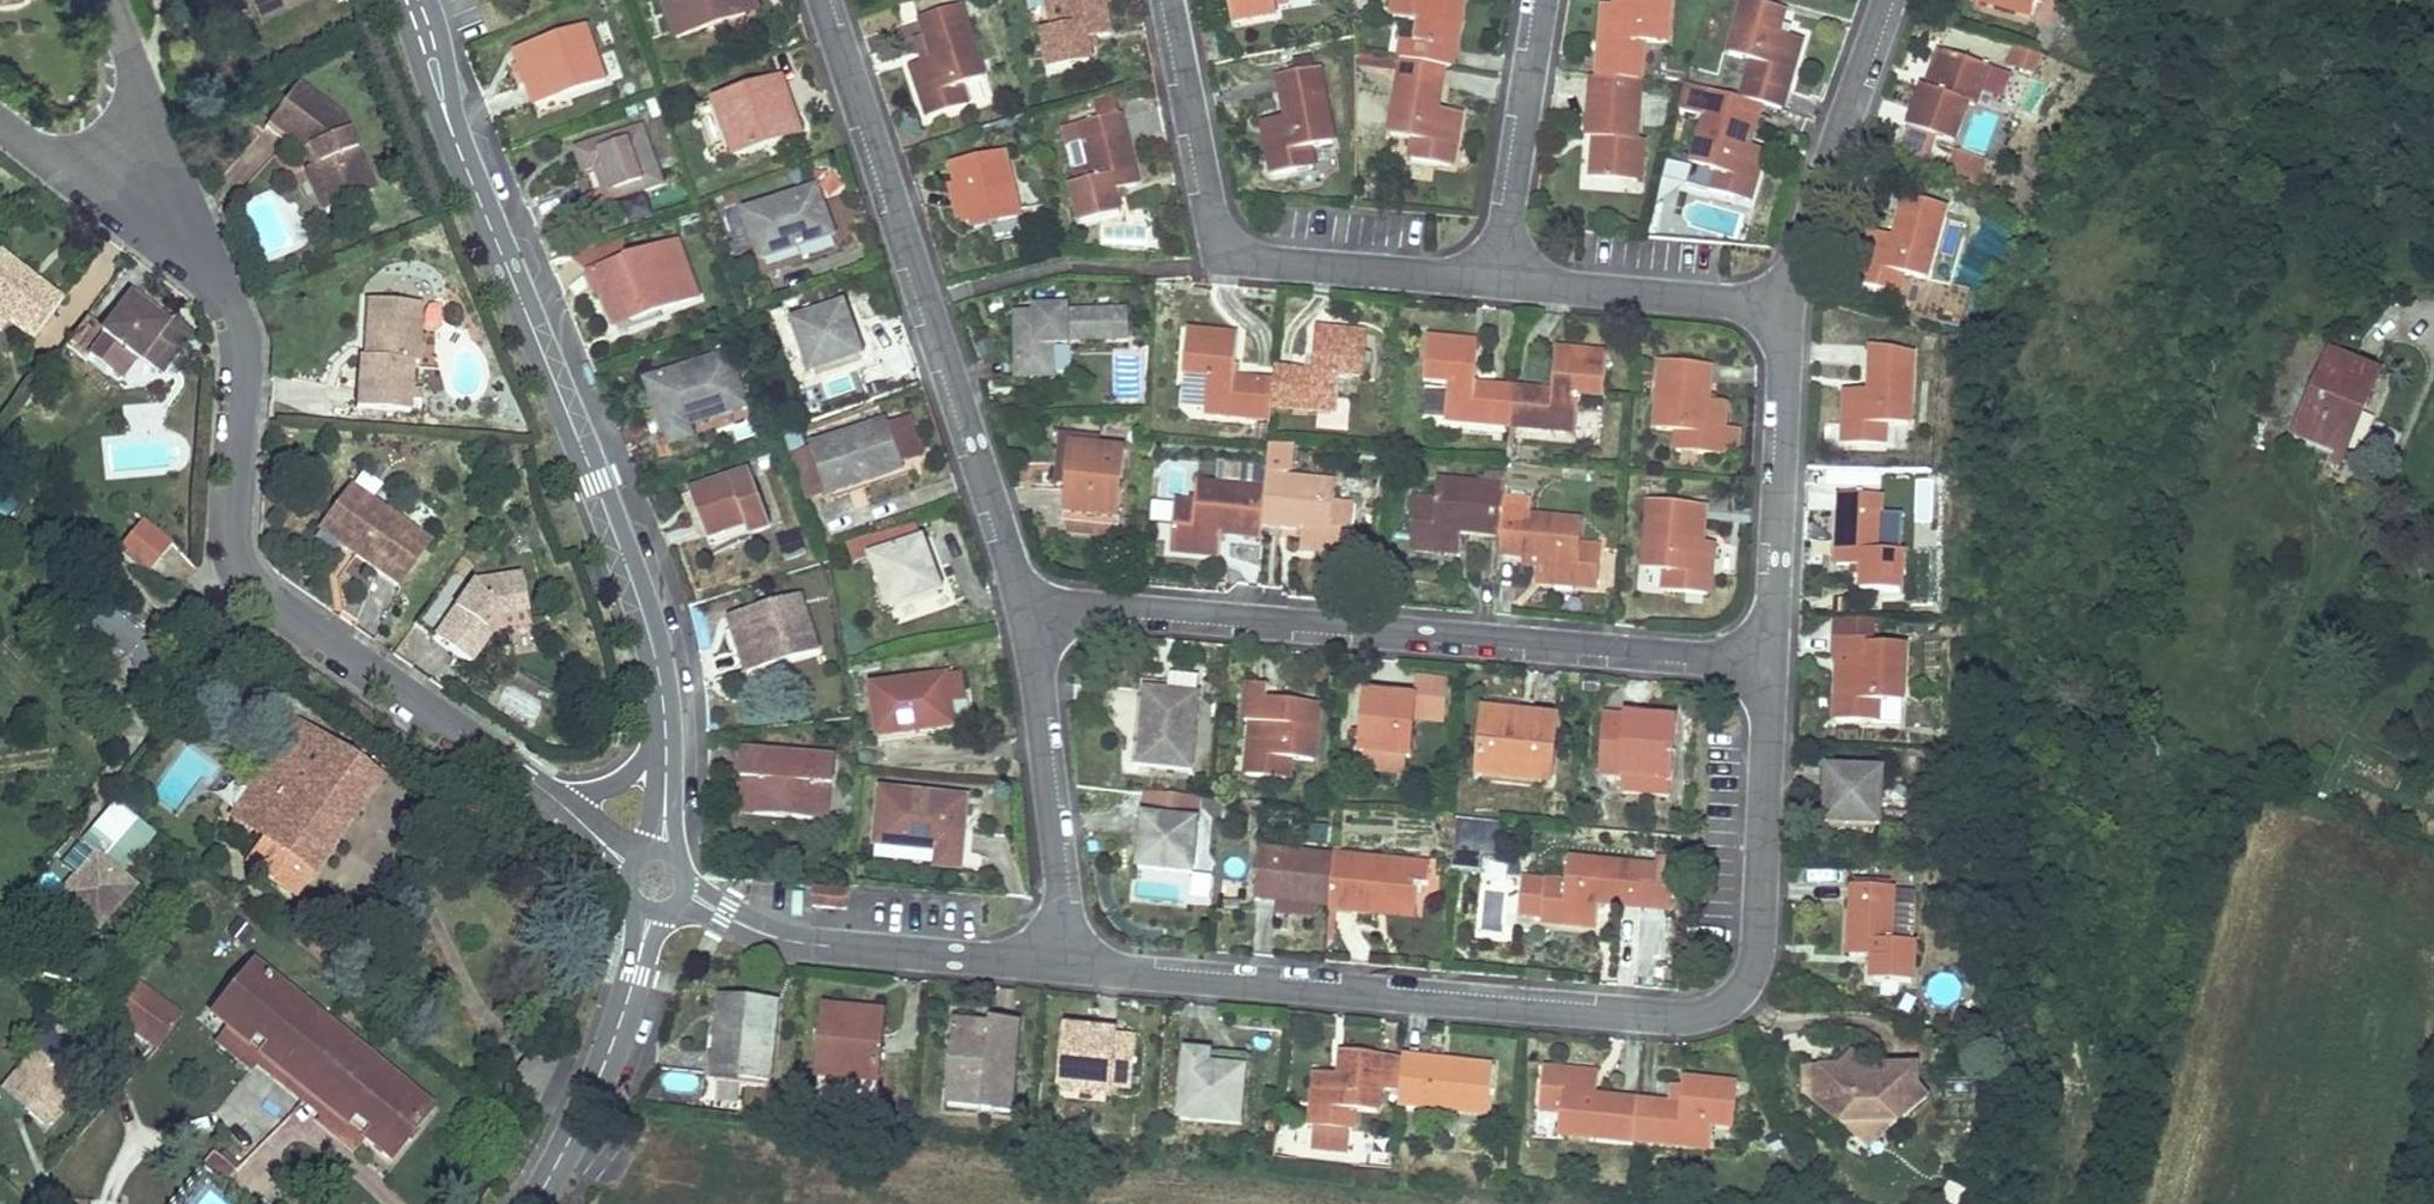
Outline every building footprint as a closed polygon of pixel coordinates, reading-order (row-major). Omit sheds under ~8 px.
[(261,13),(292,0),(256,0),(261,13)] [(678,42),(747,18),(741,0),(663,0),(678,42)] [(756,0),(741,0),(747,18),(760,13),(756,0)] [(1104,0),(1065,0),(1070,28),(1052,31),(1045,33),(1053,73),(1092,65),(1089,50),(1087,41),(1096,40),(1111,37),(1104,0)] [(1052,31),(1070,28),(1065,0),(1046,0),(1052,31)] [(1236,26),(1276,18),(1274,7),(1273,0),(1232,0),(1236,26)] [(1394,21),(1418,24),(1415,44),(1404,43),(1401,62),(1404,62),(1444,68),(1452,69),(1463,0),(1397,0),(1394,21)] [(1596,78),(1640,81),(1642,43),(1666,44),(1669,0),(1629,0),(1628,7),(1616,6),(1601,5),(1596,78)] [(1743,101),(1753,104),(1762,107),(1782,112),(1802,41),(1779,34),(1786,11),(1747,0),(1731,56),(1754,62),(1743,101)] [(1982,2),(2035,19),(2040,0),(1982,0),(1982,2)] [(960,6),(921,20),(928,40),(935,60),(925,64),(913,68),(930,120),(969,106),(962,87),(985,79),(960,6)] [(607,82),(588,29),(518,54),(529,85),(537,107),(569,95),(607,82)] [(925,64),(935,60),(928,40),(918,44),(925,64)] [(1096,40),(1087,41),(1089,50),(1098,48),(1096,40)] [(1989,69),(1945,53),(1936,78),(1931,91),(1924,89),(1909,131),(1953,147),(1968,107),(1974,110),(1980,94),(1989,69)] [(1387,71),(1402,73),(1404,62),(1401,62),(1389,60),(1387,71)] [(2035,76),(2040,66),(2024,60),(2021,71),(2035,76)] [(1444,68),(1404,62),(1402,73),(1393,137),(1416,141),(1413,161),(1453,167),(1461,113),(1438,109),(1444,68)] [(521,89),(529,85),(521,63),(513,66),(521,89)] [(1319,68),(1279,76),(1288,117),(1264,122),(1275,177),(1298,172),(1315,169),(1311,148),(1334,143),(1322,80),(1319,68)] [(2012,77),(1989,69),(1980,94),(2003,102),(2012,77)] [(1929,75),(1924,89),(1931,91),(1936,78),(1929,75)] [(1640,81),(1596,78),(1592,139),(1596,140),(1593,180),(1640,183),(1643,140),(1636,140),(1640,81)] [(783,80),(697,109),(717,166),(787,142),(774,105),(790,100),(783,80)] [(344,119),(298,84),(269,122),(305,150),(310,147),(318,165),(313,167),(306,170),(325,213),(362,196),(355,180),(369,174),(344,119)] [(1741,144),(1753,104),(1743,101),(1687,85),(1679,110),(1706,118),(1687,186),(1749,204),(1765,150),(1751,147),(1741,144)] [(573,107),(569,95),(537,107),(541,118),(573,107)] [(1099,103),(1103,119),(1118,115),(1114,99),(1099,103)] [(803,136),(790,100),(774,105),(787,142),(803,136)] [(1753,104),(1741,144),(1751,147),(1762,107),(1753,104)] [(1066,112),(1071,128),(1095,120),(1090,105),(1066,112)] [(1139,187),(1121,114),(1118,115),(1103,119),(1083,124),(1094,169),(1097,181),(1080,186),(1073,187),(1083,227),(1121,217),(1118,202),(1115,193),(1125,191),(1139,187)] [(305,150),(269,122),(265,127),(298,152),(305,150)] [(594,198),(596,202),(607,198),(636,187),(639,194),(664,185),(642,129),(578,153),(588,181),(594,198)] [(1949,173),(1953,149),(1905,142),(1901,165),(1949,173)] [(310,147),(305,150),(313,167),(318,165),(310,147)] [(1025,236),(1020,218),(1005,155),(954,168),(968,225),(974,224),(999,218),(1000,224),(989,227),(993,244),(1025,236)] [(1982,180),(1990,165),(1965,156),(1959,171),(1982,180)] [(1078,173),(1080,186),(1097,181),(1094,169),(1078,173)] [(1315,169),(1298,172),(1301,187),(1318,184),(1315,169)] [(1982,180),(1959,171),(1956,178),(1979,187),(1982,180)] [(355,180),(362,196),(376,190),(369,174),(355,180)] [(586,201),(594,198),(588,181),(579,184),(586,201)] [(636,187),(607,198),(610,205),(639,194),(636,187)] [(846,233),(836,237),(818,188),(746,215),(764,264),(805,248),(808,254),(811,262),(852,247),(846,233)] [(1125,191),(1115,193),(1118,202),(1127,199),(1125,191)] [(1927,281),(1947,208),(1907,197),(1897,238),(1874,232),(1860,285),(1899,295),(1904,275),(1927,281)] [(999,218),(974,224),(975,230),(989,227),(1000,224),(999,218)] [(623,238),(570,257),(590,276),(598,296),(605,293),(597,273),(632,260),(623,238)] [(700,298),(678,242),(632,260),(597,273),(605,293),(619,329),(664,312),(700,298)] [(808,254),(805,248),(764,264),(767,270),(808,254)] [(3,332),(28,351),(63,305),(0,257),(0,329),(3,332)] [(367,301),(366,321),(385,323),(386,302),(367,301)] [(165,331),(126,302),(100,336),(84,324),(64,352),(83,366),(84,364),(107,382),(123,360),(145,357),(166,373),(183,351),(162,335),(165,331)] [(385,323),(366,321),(364,348),(368,349),(368,359),(364,359),(359,359),(356,410),(410,414),(413,363),(419,363),(421,331),(407,330),(409,303),(386,302),(385,323)] [(407,330),(421,331),(423,304),(409,303),(407,330)] [(864,356),(845,306),(795,325),(814,375),(864,356)] [(1017,315),(1020,380),(1054,379),(1053,346),(1069,346),(1069,341),(1129,338),(1127,310),(1068,312),(1068,308),(1037,310),(1037,314),(1017,315)] [(666,318),(664,312),(619,329),(621,335),(666,318)] [(1275,380),(1273,407),(1338,412),(1341,375),(1365,376),(1368,334),(1317,330),(1314,371),(1275,368),(1275,380)] [(1207,414),(1272,419),(1273,407),(1275,380),(1236,377),(1239,336),(1188,333),(1185,374),(1209,377),(1207,414)] [(1446,421),(1511,427),(1515,389),(1476,386),(1479,345),(1428,340),(1425,382),(1449,384),(1448,397),(1446,421)] [(1910,427),(1913,353),(1873,345),(1871,391),(1847,390),(1845,445),(1886,447),(1886,426),(1910,427)] [(1515,389),(1511,427),(1577,433),(1580,396),(1604,398),(1608,356),(1556,351),(1553,393),(1515,389)] [(748,407),(728,353),(648,382),(667,435),(689,428),(748,407)] [(2295,434),(2338,453),(2356,412),(2363,415),(2380,376),(2330,354),(2295,434)] [(145,357),(123,360),(107,382),(117,389),(135,365),(159,383),(166,373),(145,357)] [(1664,362),(1657,431),(1680,434),(1678,453),(1722,457),(1726,404),(1708,402),(1712,366),(1664,362)] [(1207,407),(1209,377),(1186,375),(1184,405),(1207,407)] [(1424,419),(1446,421),(1448,397),(1426,394),(1424,419)] [(2345,456),(2363,415),(2356,412),(2338,453),(2345,456)] [(911,415),(887,424),(903,469),(927,460),(911,415)] [(831,496),(832,498),(904,471),(903,469),(887,424),(886,422),(814,449),(831,496)] [(693,440),(689,428),(667,435),(671,447),(693,440)] [(1067,487),(1070,445),(1100,447),(1101,439),(1063,436),(1058,486),(1067,487)] [(1067,487),(1065,514),(1120,519),(1126,449),(1100,447),(1070,445),(1067,487)] [(814,502),(831,496),(814,449),(797,455),(814,502)] [(772,528),(750,471),(691,494),(695,503),(698,512),(709,542),(747,527),(751,535),(772,528)] [(904,471),(832,498),(834,503),(906,476),(904,471)] [(1486,471),(1485,485),(1506,487),(1507,473),(1486,471)] [(1266,489),(1264,526),(1304,529),(1303,550),(1352,553),(1356,505),(1335,503),(1336,482),(1267,477),(1266,489)] [(1462,533),(1503,537),(1504,516),(1505,498),(1506,487),(1485,485),(1438,482),(1436,503),(1415,501),(1411,550),(1460,555),(1462,533)] [(1222,535),(1263,538),(1264,526),(1266,489),(1197,484),(1196,504),(1175,503),(1172,552),(1221,556),(1222,535)] [(398,587),(429,542),(351,487),(319,531),(398,587)] [(1881,496),(1842,494),(1838,568),(1853,568),(1863,569),(1863,577),(1862,593),(1901,594),(1903,554),(1879,552),(1881,496)] [(1152,518),(1171,520),(1173,499),(1154,498),(1152,518)] [(1505,498),(1504,516),(1529,518),(1530,500),(1505,498)] [(1667,573),(1664,594),(1708,597),(1713,544),(1695,542),(1698,506),(1651,502),(1645,571),(1667,573)] [(692,514),(698,512),(695,503),(688,505),(692,514)] [(150,571),(172,538),(139,515),(116,548),(150,571)] [(1118,537),(1120,519),(1068,515),(1067,533),(1118,537)] [(1503,537),(1501,557),(1526,558),(1542,559),(1542,569),(1541,583),(1596,588),(1599,547),(1578,545),(1580,522),(1529,518),(1504,516),(1503,537)] [(943,591),(917,522),(849,547),(856,567),(873,560),(892,610),(943,591)] [(713,550),(751,535),(747,527),(709,542),(713,550)] [(1542,569),(1542,559),(1526,558),(1526,567),(1542,569)] [(1853,577),(1863,577),(1863,569),(1853,568),(1853,577)] [(522,574),(474,582),(456,609),(436,595),(414,626),(434,640),(470,665),(492,634),(486,630),(488,628),(497,615),(528,609),(522,574)] [(818,652),(801,598),(730,621),(747,674),(780,664),(818,652)] [(528,609),(497,615),(488,628),(530,620),(528,609)] [(1905,646),(1866,644),(1866,640),(1836,639),(1834,657),(1839,667),(1837,723),(1877,725),(1878,703),(1902,704),(1905,646)] [(784,675),(780,664),(747,674),(751,686),(784,675)] [(963,674),(872,688),(880,740),(956,728),(952,705),(967,702),(963,674)] [(1199,697),(1201,683),(1197,677),(1175,676),(1174,683),(1148,681),(1140,769),(1193,772),(1199,697)] [(1205,697),(1224,698),(1226,685),(1207,683),(1205,697)] [(1250,684),(1246,723),(1253,724),(1248,778),(1289,782),(1291,761),(1315,763),(1320,705),(1280,702),(1278,725),(1266,724),(1268,700),(1270,687),(1250,684)] [(1366,698),(1362,756),(1366,756),(1407,759),(1412,760),(1416,699),(1393,697),(1392,700),(1366,698)] [(1278,725),(1280,702),(1268,700),(1266,724),(1278,725)] [(1901,726),(1902,704),(1878,703),(1877,725),(1901,726)] [(1480,778),(1552,784),(1557,720),(1485,714),(1480,778)] [(1606,716),(1602,776),(1622,777),(1672,781),(1676,720),(1652,718),(1651,721),(1626,719),(1626,717),(1606,716)] [(241,872),(292,908),(357,819),(315,789),(334,762),(293,733),(246,799),(227,826),(259,848),(241,872)] [(835,758),(745,753),(743,781),(745,781),(758,782),(756,817),(816,821),(818,785),(832,786),(833,786),(835,758)] [(1407,759),(1366,756),(1365,772),(1406,776),(1407,759)] [(315,789),(357,819),(376,792),(334,762),(315,789)] [(1880,826),(1883,773),(1829,770),(1826,824),(1880,826)] [(1672,781),(1622,777),(1622,793),(1670,796),(1672,781)] [(743,816),(756,817),(758,782),(745,781),(743,816)] [(832,786),(818,785),(816,821),(830,821),(832,786)] [(968,798),(882,791),(878,848),(941,853),(964,855),(968,798)] [(1141,847),(1140,870),(1193,875),(1197,821),(1196,821),(1198,797),(1147,793),(1145,817),(1144,817),(1141,847)] [(118,880),(153,841),(113,805),(72,850),(88,864),(93,858),(118,880)] [(1458,816),(1455,869),(1481,871),(1482,851),(1499,852),(1500,819),(1458,816)] [(1132,846),(1141,847),(1143,818),(1135,818),(1132,846)] [(1316,905),(1332,906),(1334,863),(1335,857),(1260,851),(1256,901),(1280,902),(1316,905)] [(964,855),(941,853),(939,869),(963,870),(964,855)] [(1335,857),(1334,863),(1378,866),(1378,860),(1335,857)] [(118,880),(93,858),(88,864),(50,906),(94,946),(138,898),(118,880)] [(1332,906),(1331,911),(1338,912),(1376,914),(1377,902),(1419,906),(1420,884),(1429,885),(1430,864),(1378,860),(1378,866),(1334,863),(1332,906)] [(1645,867),(1568,861),(1566,885),(1525,881),(1521,917),(1541,919),(1541,924),(1597,928),(1599,904),(1641,908),(1645,867)] [(1853,886),(1850,958),(1875,959),(1874,983),(1913,985),(1914,944),(1913,944),(1915,908),(1891,906),(1892,892),(1892,888),(1890,888),(1856,887),(1853,886)] [(849,892),(816,890),(814,908),(847,910),(849,892)] [(1892,892),(1891,906),(1915,908),(1915,893),(1892,892)] [(1316,905),(1280,902),(1279,915),(1314,918),(1316,905)] [(1377,902),(1376,914),(1417,918),(1419,906),(1377,902)] [(1331,911),(1330,933),(1336,933),(1338,912),(1331,911)] [(206,1022),(223,1036),(303,1101),(328,1071),(305,1053),(322,1033),(247,972),(206,1022)] [(180,1023),(134,988),(108,1023),(153,1057),(180,1023)] [(771,1082),(778,1004),(727,999),(723,1050),(717,1049),(714,1077),(771,1082)] [(723,1050),(727,999),(722,999),(717,1049),(723,1050)] [(818,1099),(877,1104),(884,1031),(845,1027),(847,1011),(826,1010),(818,1099)] [(885,1015),(847,1011),(845,1027),(884,1031),(885,1015)] [(957,1022),(956,1034),(990,1037),(991,1025),(957,1022)] [(949,1110),(1012,1115),(1020,1025),(991,1023),(991,1025),(990,1037),(956,1034),(949,1110)] [(1091,1032),(1067,1029),(1062,1090),(1111,1095),(1111,1088),(1132,1090),(1137,1039),(1091,1035),(1091,1032)] [(386,1168),(427,1118),(322,1033),(305,1053),(328,1071),(303,1101),(361,1148),(386,1168)] [(303,1101),(223,1036),(212,1050),(246,1078),(250,1073),(296,1110),(303,1101)] [(1404,1057),(1344,1053),(1341,1076),(1318,1074),(1313,1130),(1316,1130),(1314,1154),(1350,1156),(1352,1133),(1354,1133),(1356,1112),(1379,1114),(1381,1091),(1402,1092),(1404,1057)] [(1917,1067),(1872,1068),(1853,1053),(1842,1068),(1822,1069),(1822,1088),(1812,1101),(1871,1149),(1927,1098),(1918,1087),(1917,1067)] [(1187,1054),(1182,1122),(1241,1126),(1243,1101),(1236,1100),(1239,1069),(1209,1067),(1210,1055),(1187,1054)] [(1239,1069),(1236,1100),(1243,1101),(1247,1058),(1210,1055),(1209,1067),(1239,1069)] [(1402,1092),(1400,1108),(1490,1115),(1494,1065),(1404,1057),(1402,1092)] [(1822,1088),(1822,1069),(1806,1069),(1806,1097),(1812,1101),(1822,1088)] [(1559,1135),(1635,1143),(1639,1102),(1597,1098),(1599,1075),(1544,1070),(1540,1109),(1561,1112),(1559,1135)] [(0,1091),(0,1100),(44,1139),(66,1113),(18,1071),(0,1091)] [(1639,1102),(1635,1143),(1712,1149),(1714,1125),(1735,1128),(1738,1087),(1683,1082),(1681,1105),(1639,1102)] [(361,1148),(303,1101),(296,1110),(315,1125),(312,1129),(351,1160),(361,1148)]
